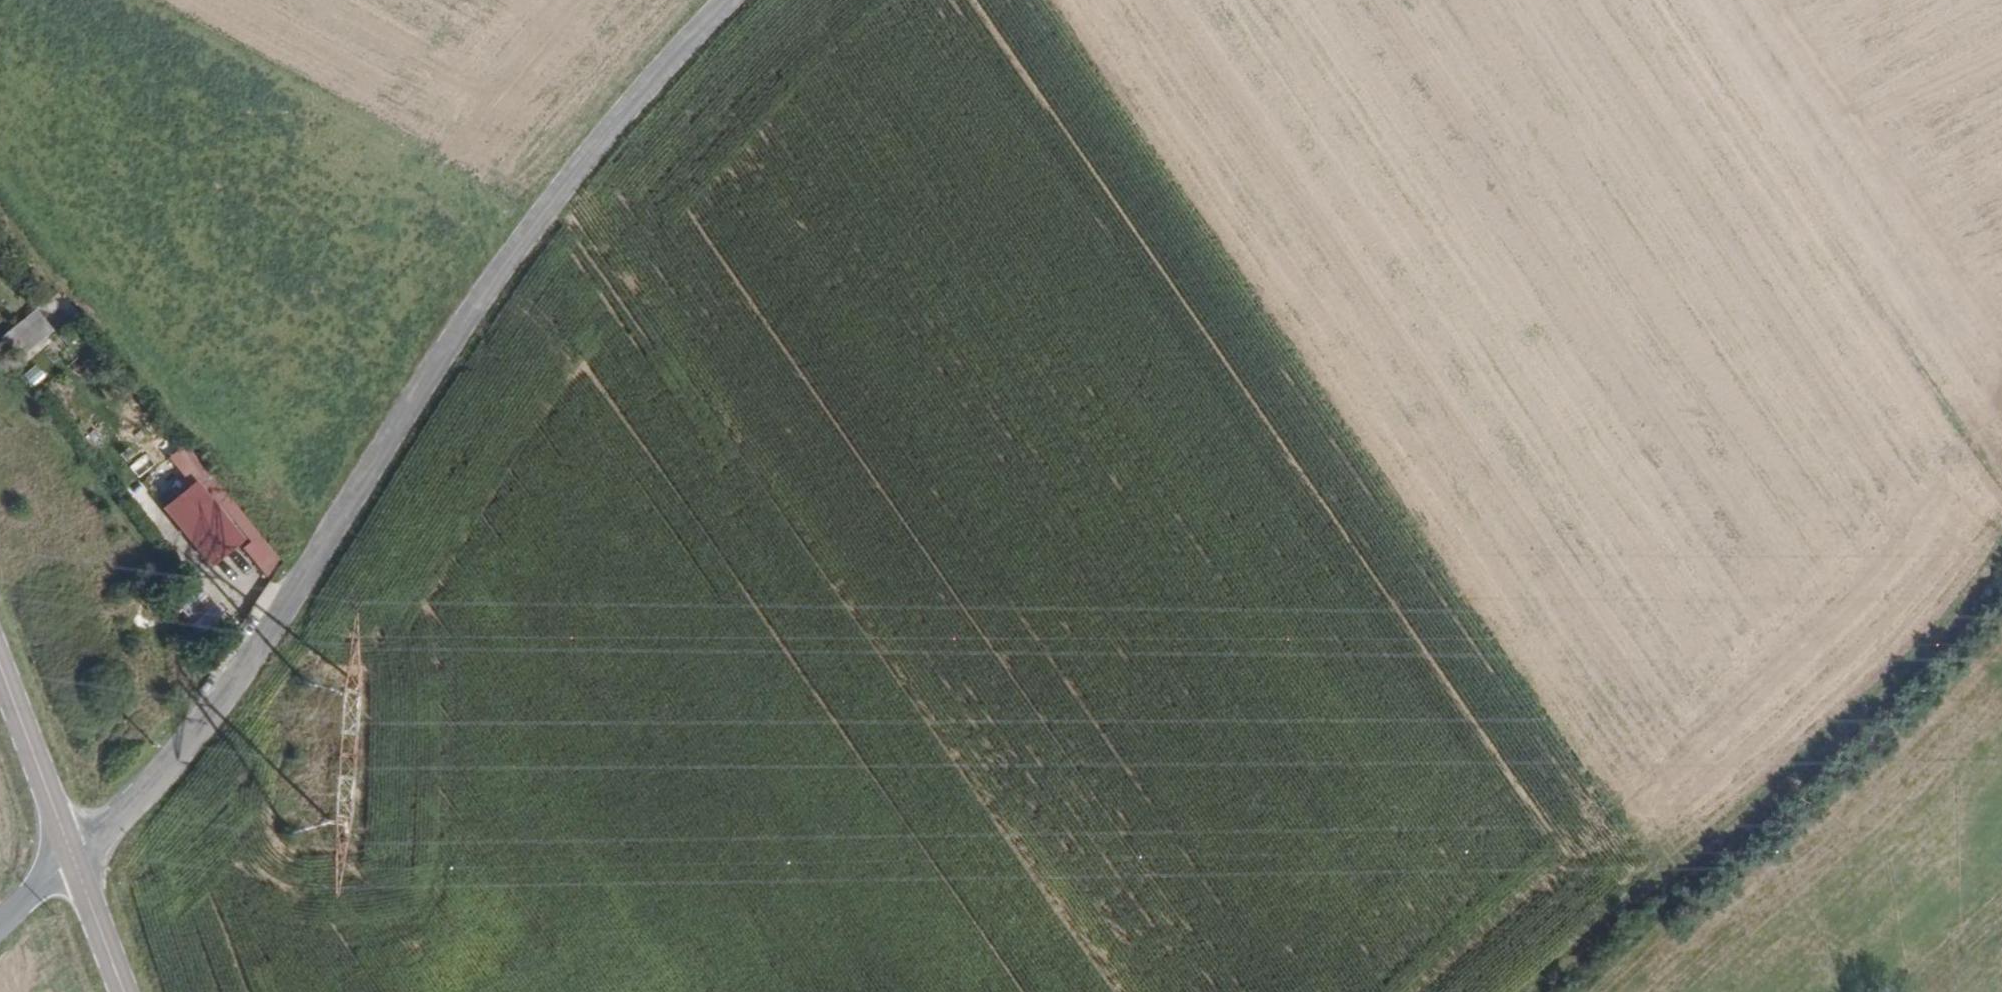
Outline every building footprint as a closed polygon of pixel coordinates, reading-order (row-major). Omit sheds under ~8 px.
[(38,308),(2,336),(24,363),(59,335),(38,308)] [(237,546),(193,491),(164,513),(209,569),(237,546)] [(205,631),(226,610),(200,585),(180,606),(205,631)]
